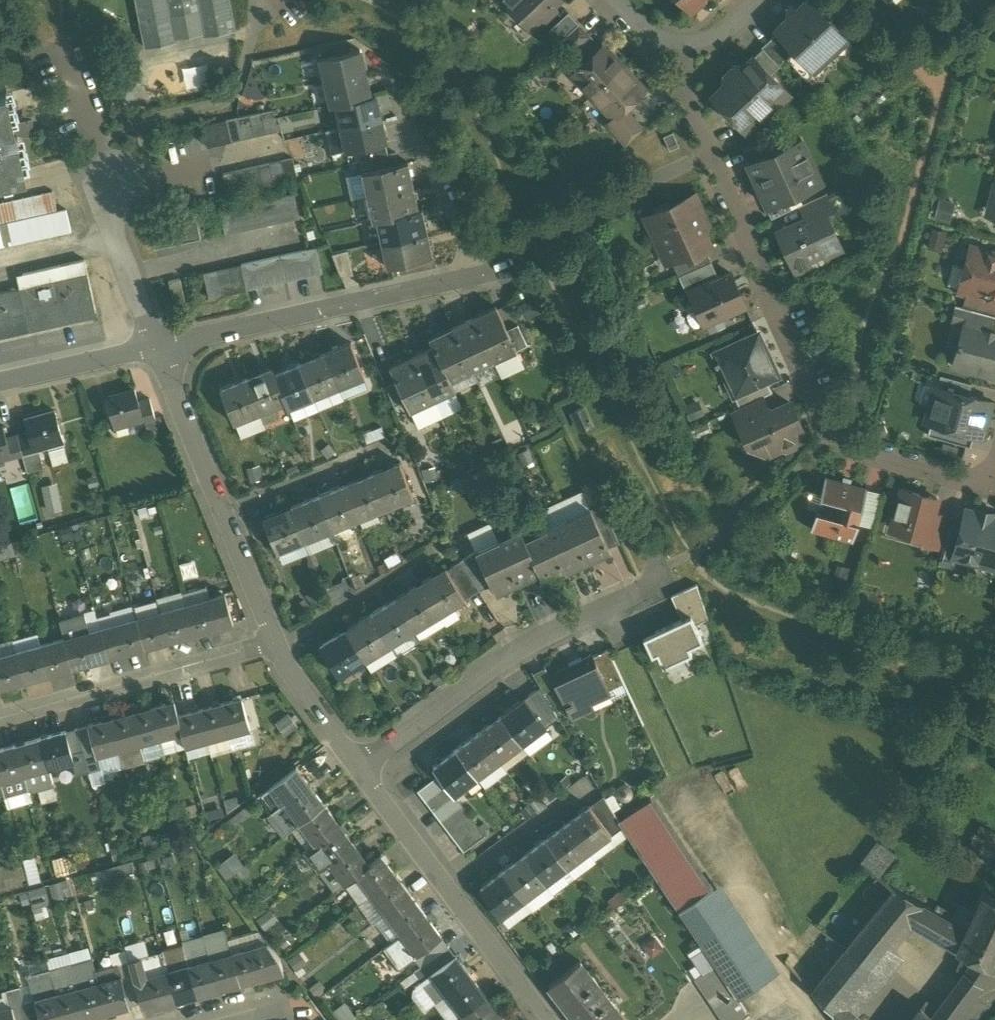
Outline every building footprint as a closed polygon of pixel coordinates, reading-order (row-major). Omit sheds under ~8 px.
[(139,20),(140,20),(145,47),(176,41),(175,37),(203,32),(203,35),(234,29),(229,2),(230,2),(229,0),(135,0),(139,20)] [(513,5),(510,8),(529,28),(542,16),(545,20),(555,10),(552,7),(559,0),(518,0),(513,5)] [(689,11),(696,4),(704,4),(704,0),(679,0),(689,11)] [(810,0),(807,0),(797,10),(788,9),(788,18),(775,30),(778,33),(793,50),(786,57),(787,57),(806,78),(847,39),(830,22),(810,0)] [(856,31),(839,13),(830,22),(847,39),(856,31)] [(568,14),(549,32),(559,44),(579,25),(568,14)] [(579,25),(559,44),(571,56),(590,37),(579,25)] [(778,33),(762,48),(763,49),(778,65),(787,57),(786,57),(793,50),(778,33)] [(604,46),(571,76),(591,96),(623,66),(604,46)] [(342,48),(337,49),(333,55),(321,58),(326,81),(365,72),(360,49),(349,52),(342,48)] [(763,49),(754,58),(771,75),(780,67),(778,65),(763,49)] [(754,58),(753,56),(740,69),(733,69),(724,77),(724,84),(711,96),(747,134),(758,124),(758,117),(773,103),(780,103),(789,94),(771,75),(754,58)] [(645,90),(623,66),(591,96),(613,120),(624,109),(645,90)] [(365,72),(326,81),(331,104),(337,103),(371,95),(365,72)] [(0,89),(0,173),(25,167),(6,87),(0,89)] [(371,95),(337,103),(342,126),(381,118),(376,94),(371,95)] [(273,109),(262,112),(266,133),(277,131),(273,109)] [(613,120),(607,125),(615,134),(633,117),(624,109),(613,120)] [(262,112),(250,114),(255,136),(266,133),(262,112)] [(250,114),(238,117),(243,139),(255,136),(250,114)] [(633,117),(615,134),(626,145),(644,129),(633,117)] [(381,118),(342,126),(347,151),(386,142),(381,118)] [(233,144),(229,123),(206,128),(210,148),(233,144)] [(673,133),(664,137),(670,152),(679,148),(673,133)] [(749,163),(748,163),(760,191),(768,207),(785,200),(821,183),(801,139),(771,153),(749,163)] [(766,142),(744,152),(749,163),(771,153),(766,142)] [(374,157),(376,168),(398,164),(396,153),(374,157)] [(293,158),(281,160),(286,182),(297,180),(293,158)] [(281,160),(269,163),(274,185),(286,182),(281,160)] [(376,168),(361,172),(367,196),(413,186),(408,161),(398,164),(376,168)] [(269,163),(257,166),(262,188),(274,185),(269,163)] [(257,166),(245,168),(250,190),(262,188),(257,166)] [(245,168),(234,171),(239,193),(250,190),(245,168)] [(234,171),(222,174),(227,195),(239,193),(234,171)] [(413,186),(367,196),(372,220),(376,219),(419,210),(413,186)] [(0,202),(0,223),(57,210),(53,190),(0,202)] [(785,200),(768,207),(760,191),(759,192),(771,219),(790,210),(785,200)] [(298,214),(293,192),(279,195),(284,217),(298,214)] [(279,195),(268,198),(272,219),(284,217),(279,195)] [(695,195),(645,218),(655,240),(662,237),(672,260),(673,261),(688,254),(690,259),(706,251),(711,249),(701,226),(707,223),(695,195)] [(824,195),(800,206),(806,220),(807,221),(824,213),(825,214),(831,211),(824,195)] [(268,198),(256,201),(260,222),(272,219),(268,198)] [(256,201),(244,203),(248,225),(260,222),(256,201)] [(244,203),(231,206),(236,228),(248,225),(244,203)] [(231,206),(219,209),(224,230),(236,228),(231,206)] [(67,209),(54,212),(59,233),(71,230),(67,209)] [(419,210),(376,219),(381,243),(428,233),(422,209),(419,210)] [(54,212),(43,214),(48,235),(59,233),(54,212)] [(824,213),(807,221),(806,220),(782,232),(792,253),(790,258),(792,265),(799,267),(806,264),(808,259),(822,252),(824,256),(840,248),(825,214),(824,213)] [(43,214),(31,217),(36,238),(48,235),(43,214)] [(196,214),(149,225),(154,249),(201,239),(196,214)] [(31,217),(20,219),(24,240),(36,238),(31,217)] [(20,219),(8,222),(13,243),(24,240),(20,219)] [(271,224),(273,235),(299,230),(297,219),(271,224)] [(0,224),(0,240),(1,246),(13,243),(8,222),(0,224)] [(934,228),(930,246),(941,249),(945,231),(934,228)] [(428,233),(381,243),(386,266),(433,256),(428,233)] [(970,247),(964,269),(970,270),(964,293),(968,294),(984,298),(986,293),(994,296),(994,254),(970,247)] [(315,248),(301,251),(306,273),(320,270),(315,248)] [(306,273),(301,251),(290,254),(294,276),(306,273)] [(347,251),(331,254),(341,277),(352,274),(347,251)] [(706,251),(690,259),(688,254),(673,261),(672,260),(670,261),(678,277),(679,277),(711,262),(706,251)] [(290,254),(278,256),(283,278),(294,276),(290,254)] [(278,256),(266,259),(270,281),(283,278),(278,256)] [(83,259),(48,267),(51,280),(53,280),(86,272),(83,259)] [(266,259),(253,262),(258,284),(270,281),(266,259)] [(253,262),(241,265),(241,267),(245,286),(258,284),(253,262)] [(711,262),(679,277),(689,300),(694,298),(691,291),(718,279),(711,262)] [(48,267),(17,274),(20,287),(51,280),(48,267)] [(241,267),(228,270),(233,292),(246,290),(245,286),(241,267)] [(228,270),(216,273),(221,295),(233,292),(228,270)] [(86,272),(53,280),(61,318),(95,310),(86,272)] [(216,273),(203,276),(208,298),(221,295),(216,273)] [(718,279),(691,291),(694,298),(706,324),(745,306),(730,274),(718,279)] [(185,301),(180,278),(168,281),(173,304),(185,301)] [(51,280),(20,287),(28,325),(61,318),(53,280),(51,280)] [(0,292),(0,331),(28,325),(20,287),(0,292)] [(986,293),(984,298),(968,294),(964,308),(994,316),(994,296),(986,293)] [(495,306),(473,316),(493,360),(516,350),(507,330),(495,306)] [(957,306),(952,323),(963,326),(964,324),(993,332),(993,331),(994,323),(994,316),(964,308),(957,306)] [(473,316),(451,326),(472,370),(493,360),(473,316)] [(964,324),(963,326),(953,366),(993,378),(994,371),(994,332),(993,331),(993,332),(964,324)] [(518,325),(507,330),(516,350),(516,351),(527,346),(518,325)] [(451,326),(429,337),(433,346),(450,381),(472,370),(451,326)] [(758,333),(714,353),(718,361),(714,362),(716,367),(720,365),(723,372),(730,375),(739,393),(740,395),(767,382),(778,377),(758,333)] [(350,343),(324,354),(338,388),(339,387),(338,383),(349,378),(351,383),(364,377),(350,343)] [(450,381),(433,346),(412,356),(432,400),(454,390),(450,381)] [(324,354),(299,364),(313,398),(314,398),(312,393),(324,389),(326,393),(338,388),(324,354)] [(432,400),(412,356),(389,368),(395,381),(405,402),(409,411),(432,400)] [(299,364),(274,375),(285,402),(286,404),(299,399),(301,403),(313,398),(299,364)] [(274,375),(271,368),(246,379),(260,413),(261,412),(259,408),(271,403),(273,407),(276,406),(285,402),(274,375)] [(971,384),(940,376),(937,387),(968,396),(971,384)] [(260,413),(246,379),(220,390),(234,424),(235,423),(234,419),(246,413),(248,418),(260,413)] [(395,381),(385,386),(393,407),(405,402),(395,381)] [(767,382),(740,395),(739,393),(734,396),(739,408),(761,398),(772,393),(767,382)] [(935,387),(931,404),(985,420),(990,402),(968,396),(937,387),(935,387)] [(138,402),(135,390),(106,398),(115,430),(155,419),(150,399),(138,402)] [(739,408),(734,410),(739,422),(766,410),(761,398),(739,408)] [(273,407),(271,403),(259,408),(261,412),(260,413),(265,423),(280,417),(276,406),(273,407)] [(773,411),(768,409),(766,410),(739,422),(737,423),(748,447),(759,442),(766,456),(781,448),(787,450),(793,447),(795,442),(806,437),(790,403),(773,411)] [(985,420),(931,404),(926,423),(931,424),(973,435),(981,438),(985,420)] [(581,408),(577,409),(575,411),(573,413),(580,428),(591,423),(589,421),(591,420),(589,418),(588,418),(584,408),(581,408)] [(55,413),(25,421),(29,433),(17,436),(23,456),(63,444),(55,413)] [(973,435),(931,424),(928,435),(970,447),(973,435)] [(2,427),(0,428),(0,462),(23,456),(17,436),(5,439),(2,427)] [(399,464),(371,475),(385,509),(387,508),(385,504),(398,498),(400,503),(412,498),(399,464)] [(371,475),(345,486),(359,519),(360,519),(358,515),(371,509),(373,513),(385,509),(371,475)] [(867,489),(825,477),(819,497),(826,498),(822,512),(816,510),(810,530),(853,541),(857,524),(858,522),(848,519),(852,506),(862,508),(867,489)] [(56,481),(41,485),(48,512),(63,508),(56,481)] [(345,486),(318,497),(331,530),(333,530),(331,526),(345,520),(347,524),(359,519),(345,486)] [(880,493),(867,489),(858,522),(857,524),(871,527),(880,493)] [(938,500),(901,490),(892,522),(909,527),(906,535),(925,540),(926,540),(932,519),(935,517),(936,515),(934,513),(938,500)] [(318,497),(291,507),(304,541),(306,541),(304,536),(318,531),(320,535),(331,530),(318,497)] [(610,523),(601,503),(589,509),(599,528),(610,523)] [(862,508),(852,506),(848,519),(858,522),(862,508)] [(291,507),(263,519),(277,552),(279,552),(277,547),(291,542),(292,546),(304,541),(291,507)] [(589,509),(567,519),(587,562),(610,551),(608,548),(599,528),(589,509)] [(976,509),(975,514),(970,512),(965,515),(961,530),(962,530),(954,557),(956,558),(975,563),(980,560),(994,564),(994,561),(994,519),(994,515),(994,514),(976,509)] [(951,519),(936,515),(935,517),(932,519),(926,540),(925,540),(924,545),(942,550),(942,549),(949,527),(951,519)] [(567,519),(546,529),(566,572),(587,562),(567,519)] [(619,542),(610,523),(599,528),(608,548),(619,542)] [(490,525),(467,536),(475,552),(498,541),(490,525)] [(942,550),(939,561),(954,565),(956,558),(954,557),(962,530),(961,530),(949,527),(942,549),(942,550)] [(566,572),(546,529),(524,539),(540,573),(544,582),(566,572)] [(520,531),(498,541),(518,584),(540,573),(524,539),(520,531)] [(518,584),(498,541),(475,552),(481,566),(491,586),(495,594),(518,584)] [(475,552),(459,562),(467,573),(481,566),(475,552)] [(467,573),(459,562),(446,570),(464,600),(479,591),(467,573)] [(481,566),(467,573),(479,591),(491,586),(481,566)] [(445,569),(421,585),(440,615),(441,615),(438,611),(451,603),(453,607),(464,600),(446,570),(445,569)] [(671,596),(682,619),(691,615),(695,624),(708,618),(696,584),(671,596)] [(421,585),(396,600),(415,631),(417,630),(415,626),(426,619),(429,622),(440,615),(421,585)] [(225,594),(209,598),(217,629),(233,624),(225,594)] [(209,598),(185,605),(193,635),(217,629),(209,598)] [(396,600),(372,615),(390,646),(393,645),(390,641),(403,633),(405,637),(415,631),(396,600)] [(185,605),(161,612),(169,642),(193,635),(185,605)] [(133,606),(97,616),(100,628),(114,625),(137,618),(133,606)] [(161,612),(137,618),(145,649),(169,642),(161,612)] [(372,615),(346,631),(365,662),(366,661),(364,657),(377,649),(379,653),(390,646),(372,615)] [(695,624),(691,615),(682,619),(643,637),(652,655),(657,653),(663,666),(691,653),(689,647),(703,640),(695,624)] [(137,618),(114,625),(121,650),(122,655),(145,649),(137,618)] [(114,625),(100,628),(107,654),(108,653),(121,650),(114,625)] [(100,628),(64,638),(73,669),(109,659),(108,653),(107,654),(100,628)] [(213,646),(224,643),(219,628),(209,632),(213,646)] [(346,631),(321,647),(340,678),(342,676),(340,672),(352,665),(354,668),(365,662),(346,631)] [(64,638),(40,645),(49,675),(73,669),(64,638)] [(40,645),(16,651),(25,682),(49,675),(40,645)] [(623,680),(608,649),(592,656),(607,688),(623,680)] [(0,656),(0,686),(0,687),(1,689),(25,682),(16,651),(0,656)] [(591,655),(551,674),(572,717),(592,708),(588,698),(607,689),(607,688),(592,656),(591,655)] [(243,699),(221,705),(229,735),(251,729),(243,699)] [(545,728),(523,699),(501,716),(522,745),(545,728)] [(174,703),(152,709),(161,738),(182,733),(178,717),(174,703)] [(221,705),(199,711),(207,741),(229,735),(221,705)] [(152,709),(131,715),(140,744),(161,738),(152,709)] [(199,711),(178,717),(182,733),(186,747),(207,741),(199,711)] [(131,715),(110,720),(118,750),(140,744),(131,715)] [(522,745),(501,716),(478,733),(500,762),(522,745)] [(118,750),(110,720),(88,727),(96,756),(98,756),(118,750)] [(96,756),(88,727),(77,730),(89,772),(101,768),(98,756),(96,756)] [(251,729),(229,735),(233,751),(255,745),(251,729)] [(89,772),(77,730),(64,733),(73,763),(72,763),(75,775),(89,772)] [(73,763),(64,733),(41,740),(49,770),(72,763),(73,763)] [(500,762),(478,733),(456,750),(478,779),(500,762)] [(229,735),(207,741),(211,757),(233,751),(229,735)] [(41,740),(17,746),(25,776),(49,770),(41,740)] [(0,751),(0,778),(1,783),(25,776),(17,746),(0,751)] [(478,779),(456,750),(433,767),(439,776),(447,786),(454,796),(478,779)] [(296,768),(272,786),(284,803),(309,785),(296,768)] [(49,770),(25,776),(29,792),(30,794),(52,787),(54,786),(49,770)] [(25,776),(1,783),(5,795),(6,799),(29,792),(25,776)] [(439,776),(421,789),(429,800),(447,786),(439,776)] [(309,785),(284,803),(300,824),(324,805),(309,785)] [(272,786),(262,794),(274,811),(284,803),(272,786)] [(447,786),(429,800),(436,810),(454,796),(447,786)] [(52,787),(32,793),(35,805),(55,799),(52,787)] [(454,796),(436,810),(444,820),(462,806),(454,796)] [(619,821),(605,797),(589,808),(607,832),(620,823),(619,821)] [(712,886),(650,798),(619,821),(620,823),(678,910),(712,886)] [(284,803),(274,811),(271,813),(287,834),(300,824),(284,803)] [(324,805),(300,824),(315,844),(339,826),(324,805)] [(462,806),(444,820),(451,830),(469,816),(462,806)] [(589,808),(588,807),(567,823),(588,852),(610,836),(607,832),(589,808)] [(469,816),(451,830),(459,840),(477,827),(469,816)] [(588,852),(567,823),(545,839),(567,869),(588,852)] [(992,825),(976,828),(979,846),(988,845),(989,852),(994,851),(994,845),(992,825)] [(339,826),(315,844),(330,864),(354,846),(339,826)] [(477,827),(459,840),(466,850),(484,837),(477,827)] [(862,860),(881,875),(899,852),(880,837),(862,860)] [(567,869),(545,839),(524,856),(545,885),(567,869)] [(330,864),(315,844),(304,853),(319,873),(330,864)] [(354,846),(330,864),(345,884),(357,875),(369,866),(354,846)] [(236,851),(216,863),(224,877),(244,865),(236,851)] [(369,866),(357,875),(372,895),(397,877),(382,856),(369,866)] [(545,885),(524,856),(502,872),(524,901),(545,885)] [(345,884),(330,864),(319,873),(335,892),(346,884),(345,884)] [(524,901),(502,872),(480,889),(502,918),(524,901)] [(372,895),(357,875),(345,884),(346,884),(360,904),(372,895)] [(397,877),(372,895),(387,915),(411,897),(397,877)] [(712,886),(678,910),(714,964),(737,998),(771,975),(712,886)] [(895,889),(846,948),(871,967),(886,949),(908,922),(923,904),(895,889)] [(982,894),(966,929),(957,950),(965,954),(974,958),(966,969),(957,981),(974,993),(992,968),(993,968),(994,964),(994,900),(982,894)] [(387,915),(372,895),(360,904),(359,905),(373,925),(377,922),(387,915)] [(411,897),(387,915),(402,935),(426,917),(411,897)] [(966,929),(923,904),(908,922),(957,950),(966,929)] [(387,915),(377,922),(392,942),(402,935),(387,915)] [(442,938),(426,917),(402,935),(416,955),(417,956),(439,940),(442,938)] [(224,930),(203,935),(210,959),(231,953),(224,930)] [(146,940),(130,942),(131,956),(148,954),(146,940)] [(439,940),(417,956),(416,955),(414,957),(421,968),(446,949),(439,940)] [(278,958),(267,943),(256,946),(265,976),(282,972),(278,958)] [(62,951),(64,961),(72,959),(74,970),(96,967),(92,945),(62,951)] [(183,946),(162,952),(162,953),(167,970),(188,965),(183,946)] [(256,946),(231,953),(239,983),(265,976),(256,946)] [(110,951),(111,962),(129,958),(127,948),(110,951)] [(846,948),(812,990),(834,1013),(838,1019),(849,1019),(855,1013),(884,978),(871,967),(846,948)] [(446,949),(421,968),(429,978),(432,976),(431,976),(453,959),(446,949)] [(886,949),(871,967),(884,978),(899,960),(886,949)] [(162,953),(140,959),(145,976),(167,970),(162,953)] [(231,953),(210,959),(219,989),(239,983),(231,953)] [(965,954),(958,964),(966,969),(974,958),(965,954)] [(471,977),(456,957),(453,959),(431,976),(432,976),(446,996),(471,977)] [(140,959),(140,958),(129,961),(132,972),(140,1002),(141,1003),(151,1000),(145,976),(140,959)] [(210,959),(188,965),(197,995),(219,989),(210,959)] [(129,961),(95,970),(99,982),(120,976),(132,972),(129,961)] [(604,992),(580,962),(549,986),(572,1016),(604,992)] [(71,963),(50,969),(57,993),(77,987),(71,963)] [(714,964),(693,979),(720,1019),(738,1019),(746,1012),(737,998),(714,964)] [(188,965),(167,970),(176,1001),(197,995),(188,965)] [(50,969),(28,975),(35,999),(57,993),(50,969)] [(167,970),(145,976),(151,1000),(153,1007),(176,1001),(167,970)] [(140,1002),(132,972),(120,976),(128,1005),(140,1002)] [(120,976),(99,982),(107,1012),(129,1006),(128,1005),(120,976)] [(485,997),(471,977),(446,996),(461,1015),(485,997)] [(932,1017),(936,1019),(955,1019),(974,993),(957,981),(932,1017)] [(99,982),(77,987),(86,1018),(107,1012),(99,982)] [(19,986),(7,990),(11,1006),(12,1005),(14,1011),(25,1008),(24,1002),(19,986)] [(57,993),(64,1019),(78,1019),(86,1018),(77,987),(57,993)] [(572,1016),(575,1019),(625,1019),(604,992),(572,1016)] [(57,993),(35,999),(41,1019),(64,1019),(57,993)] [(485,997),(461,1015),(464,1019),(496,1019),(500,1017),(485,997)] [(24,1002),(25,1008),(29,1019),(41,1019),(35,999),(24,1002)] [(0,1009),(0,1019),(16,1019),(14,1011),(12,1005),(11,1006),(0,1009)] [(932,1017),(920,1007),(910,1019),(936,1019),(932,1017)] [(25,1008),(14,1011),(16,1019),(29,1019),(25,1008)]
